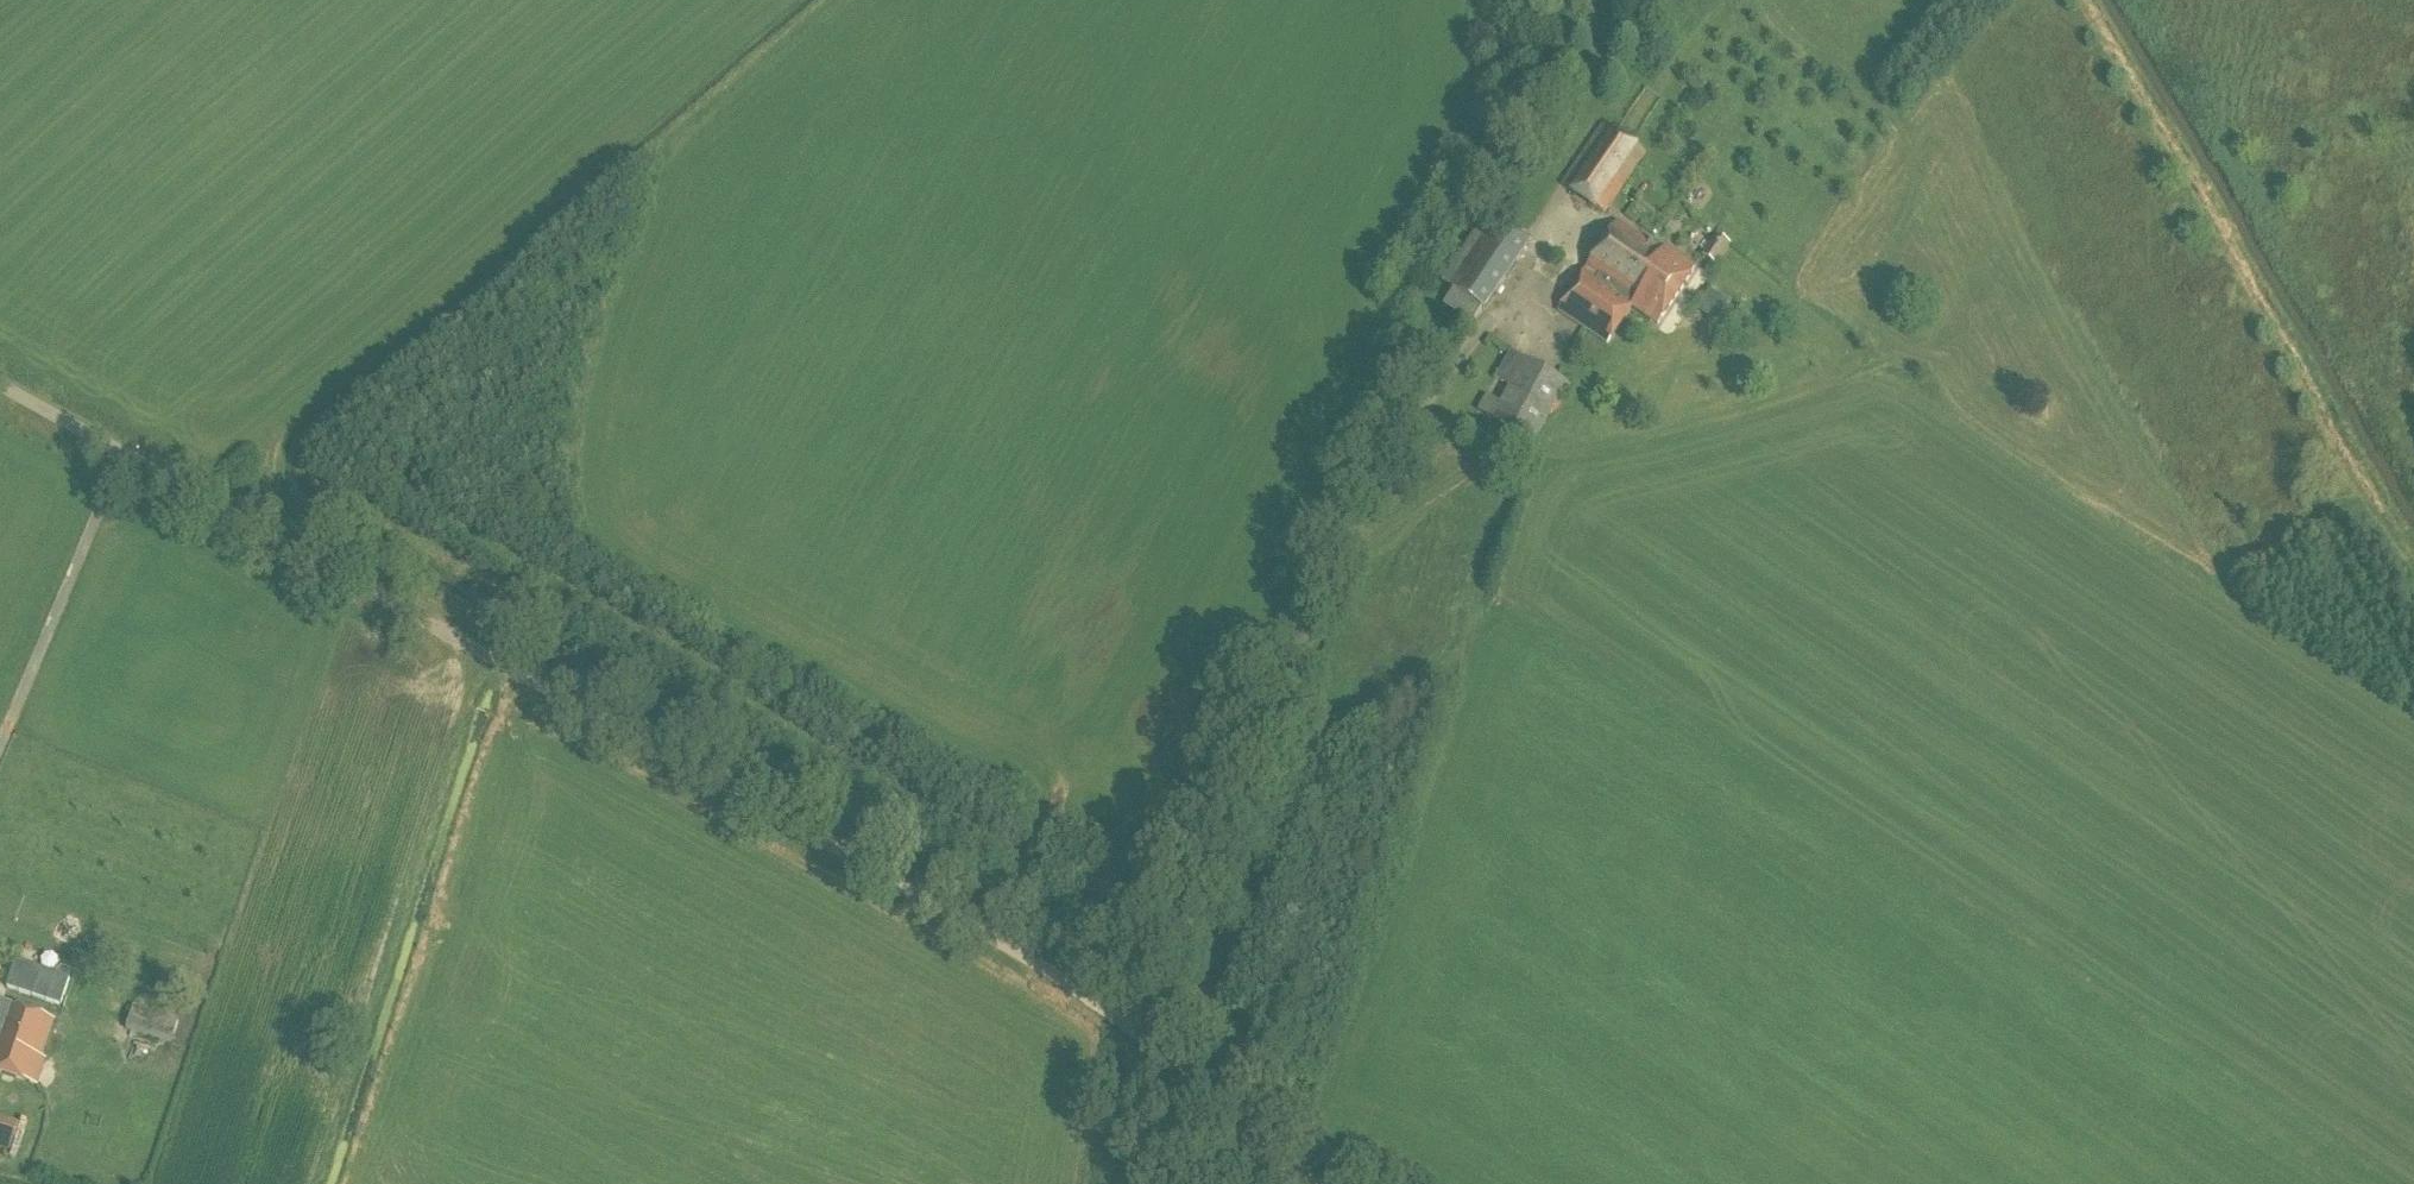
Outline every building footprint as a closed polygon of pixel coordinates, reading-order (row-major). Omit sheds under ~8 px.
[(1562,185),(1605,214),(1646,153),(1604,124),(1562,185)] [(1484,309),(1485,310),(1529,246),(1487,217),(1444,282),(1458,291),(1446,309),(1472,326),(1484,309)] [(1559,310),(1608,343),(1633,307),(1658,325),(1695,270),(1653,240),(1649,245),(1618,223),(1559,310)] [(1703,257),(1716,266),(1730,245),(1718,236),(1703,257)] [(1479,410),(1535,441),(1567,383),(1511,352),(1496,379),(1511,387),(1502,403),(1487,395),(1479,410)] [(37,1086),(46,1059),(42,1058),(55,1020),(0,1002),(0,1018),(3,1018),(0,1027),(0,1074),(37,1086)] [(125,1031),(170,1045),(178,1019),(133,1005),(125,1031)] [(11,1151),(20,1124),(0,1117),(0,1147),(11,1151)]
